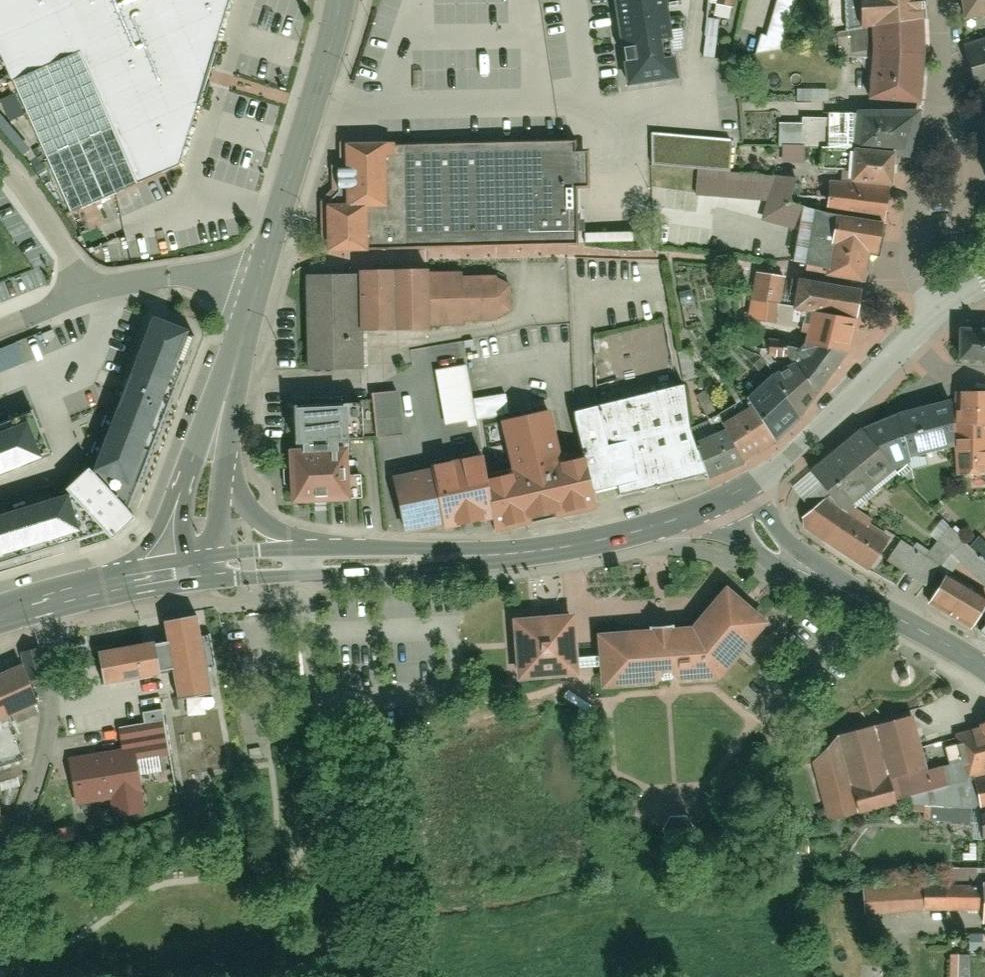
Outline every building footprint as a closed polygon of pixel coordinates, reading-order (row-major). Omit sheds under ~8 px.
[(72,219),(178,169),(230,0),(0,0),(0,55),(72,219)] [(685,52),(691,0),(615,0),(628,83),(675,76),(673,55),(685,52)] [(830,34),(868,28),(919,19),(919,0),(829,0),(830,34)] [(960,20),(984,17),(984,0),(958,0),(960,20)] [(864,103),(916,106),(921,59),(919,19),(868,28),(868,54),(864,103)] [(984,84),(984,41),(963,46),(975,87),(984,84)] [(849,152),(891,154),(906,155),(916,106),(864,103),(855,102),(849,152)] [(571,142),(334,147),(332,193),(318,205),(319,251),(573,248),(572,193),(585,193),(583,156),(571,156),(571,142)] [(846,181),(887,186),(891,154),(849,152),(846,181)] [(833,216),(881,221),(887,186),(846,181),(827,179),(823,215),(833,216)] [(825,276),(861,280),(864,255),(875,256),(881,221),(833,216),(825,276)] [(15,281),(7,262),(19,257),(8,225),(0,228),(0,286),(15,281)] [(756,271),(747,320),(776,325),(785,279),(756,271)] [(387,274),(388,332),(425,332),(425,329),(424,277),(424,273),(387,274)] [(358,333),(388,332),(387,274),(357,275),(357,277),(358,333)] [(424,277),(425,329),(462,328),(462,323),(461,281),(461,276),(424,277)] [(301,277),(302,365),(358,364),(358,333),(357,277),(301,277)] [(461,281),(462,323),(496,323),(510,313),(509,288),(495,280),(461,281)] [(792,310),(852,319),(856,293),(797,282),(792,310)] [(136,480),(193,327),(158,314),(100,467),(136,480)] [(796,348),(841,352),(852,319),(808,314),(796,348)] [(959,331),(960,365),(984,364),(984,330),(959,331)] [(785,362),(813,396),(841,352),(796,348),(785,362)] [(742,403),(768,440),(793,417),(813,396),(785,362),(742,403)] [(623,494),(701,475),(689,430),(677,384),(571,413),(591,492),(620,484),(623,494)] [(953,423),(984,423),(984,392),(952,392),(953,423)] [(303,440),(363,435),(360,396),(299,401),(303,440)] [(894,412),(905,457),(951,447),(946,399),(894,412)] [(715,418),(736,463),(768,440),(742,403),(715,418)] [(513,468),(486,475),(495,530),(583,510),(570,456),(559,458),(549,411),(503,422),(513,468)] [(50,452),(32,412),(0,425),(0,473),(50,452)] [(891,470),(906,462),(905,457),(894,412),(857,428),(891,470)] [(689,430),(701,475),(736,463),(715,418),(689,430)] [(953,472),(984,472),(984,423),(953,423),(953,472)] [(857,428),(808,473),(843,512),(891,470),(857,428)] [(289,502),(348,499),(344,449),(287,451),(289,502)] [(388,480),(400,533),(442,525),(434,487),(430,471),(388,480)] [(463,480),(434,487),(444,530),(474,524),(463,480)] [(103,533),(68,495),(0,515),(0,564),(103,533)] [(826,500),(803,524),(866,570),(887,544),(843,512),(826,500)] [(926,605),(967,629),(984,604),(984,596),(948,574),(926,605)] [(686,632),(593,636),(595,692),(716,684),(764,625),(721,590),(686,632)] [(96,648),(102,684),(160,675),(164,696),(206,688),(194,614),(151,622),(154,637),(96,648)] [(574,617),(512,621),(516,683),(578,679),(574,617)] [(15,674),(0,680),(0,723),(30,710),(15,674)] [(904,780),(928,773),(915,719),(874,731),(891,783),(904,780)] [(984,778),(984,721),(976,723),(977,728),(955,733),(964,763),(970,782),(974,781),(984,778)] [(837,741),(852,795),(891,783),(874,731),(837,741)] [(857,816),(837,741),(816,763),(830,821),(857,816)] [(111,814),(149,808),(138,756),(67,769),(76,808),(108,801),(111,814)] [(928,773),(904,780),(911,805),(982,808),(974,781),(970,782),(964,763),(928,773)] [(982,808),(984,807),(984,778),(974,781),(982,808)] [(857,816),(897,804),(891,783),(852,795),(857,816)] [(668,822),(662,834),(673,848),(687,847),(693,833),(683,821),(668,822)] [(984,921),(984,885),(924,886),(925,909),(984,909),(984,921)] [(924,886),(864,890),(866,913),(925,909),(924,886)]
